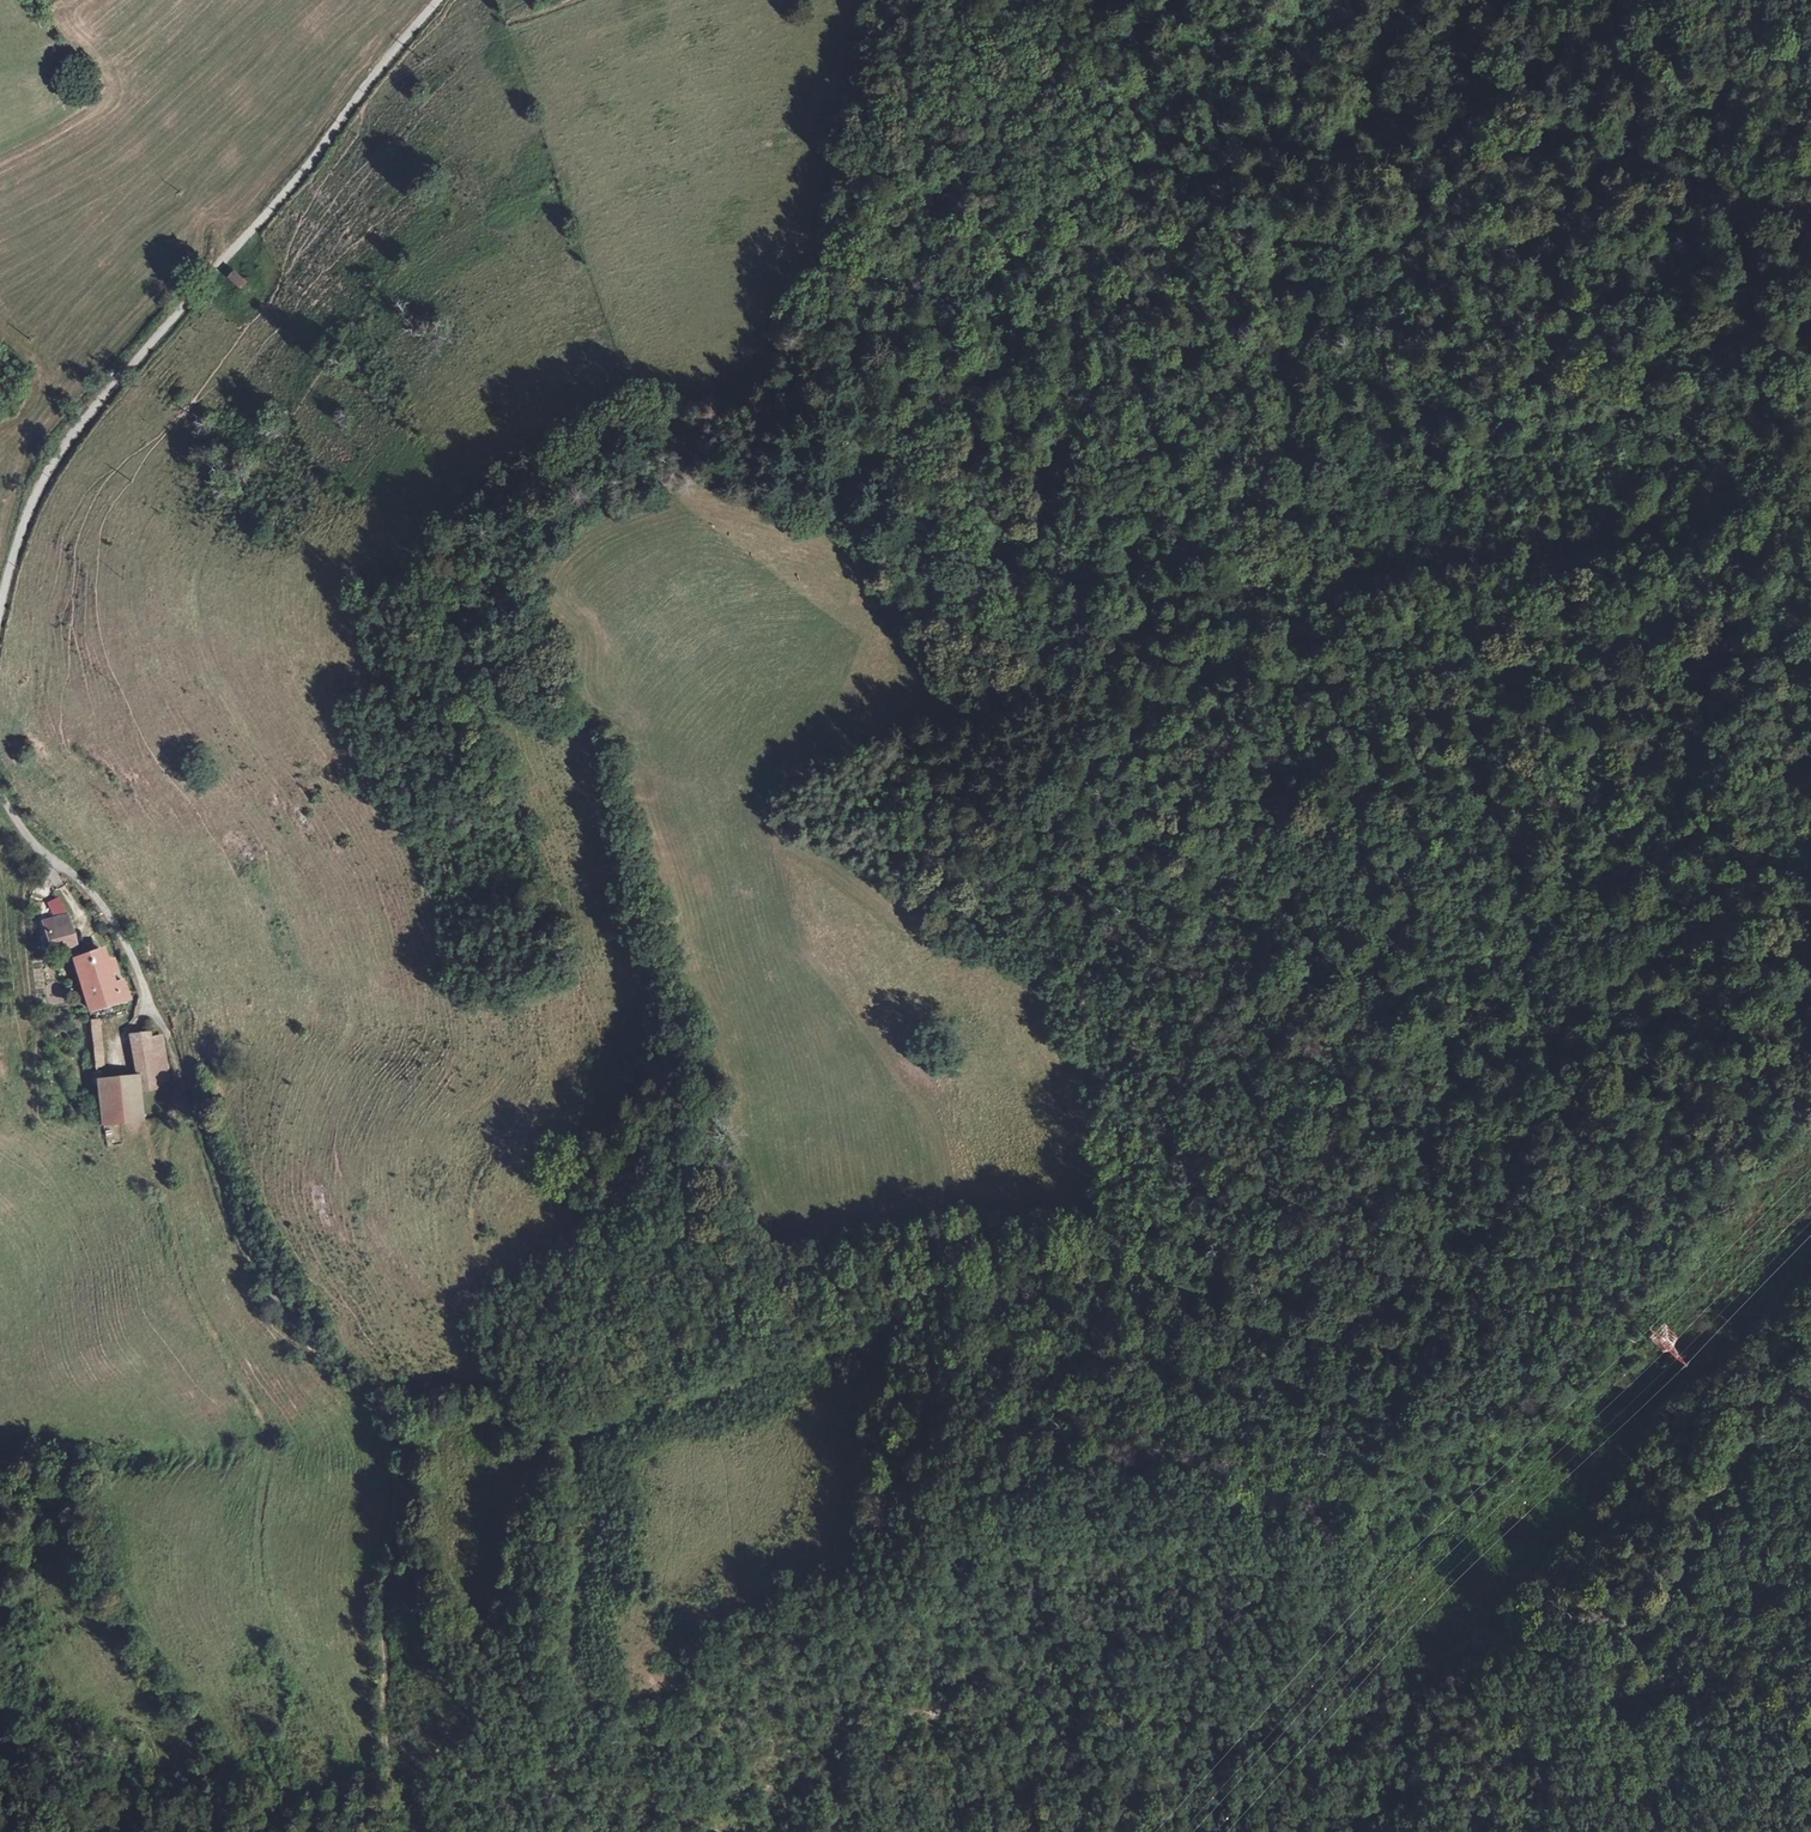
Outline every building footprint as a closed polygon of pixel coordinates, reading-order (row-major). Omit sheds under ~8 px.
[(234,270),(227,278),(240,289),(247,281),(234,270)] [(35,947),(57,973),(73,958),(77,955),(56,930),(35,947)] [(100,1010),(103,1009),(127,1001),(104,951),(79,963),(100,1010)] [(110,1046),(103,1009),(100,1010),(93,1023),(98,1049),(110,1046)] [(162,1072),(144,1076),(146,1081),(148,1090),(165,1087),(175,1086),(166,1052),(157,1040),(154,1040),(137,1043),(140,1058),(158,1054),(162,1072)] [(110,1046),(98,1049),(103,1071),(115,1069),(110,1046)] [(158,1054),(140,1058),(144,1076),(162,1072),(158,1054)] [(105,1085),(103,1071),(91,1073),(93,1086),(105,1085)] [(146,1081),(105,1085),(110,1126),(114,1126),(152,1125),(152,1124),(148,1090),(146,1081)] [(1649,1340),(1668,1352),(1680,1335),(1660,1322),(1649,1340)]
